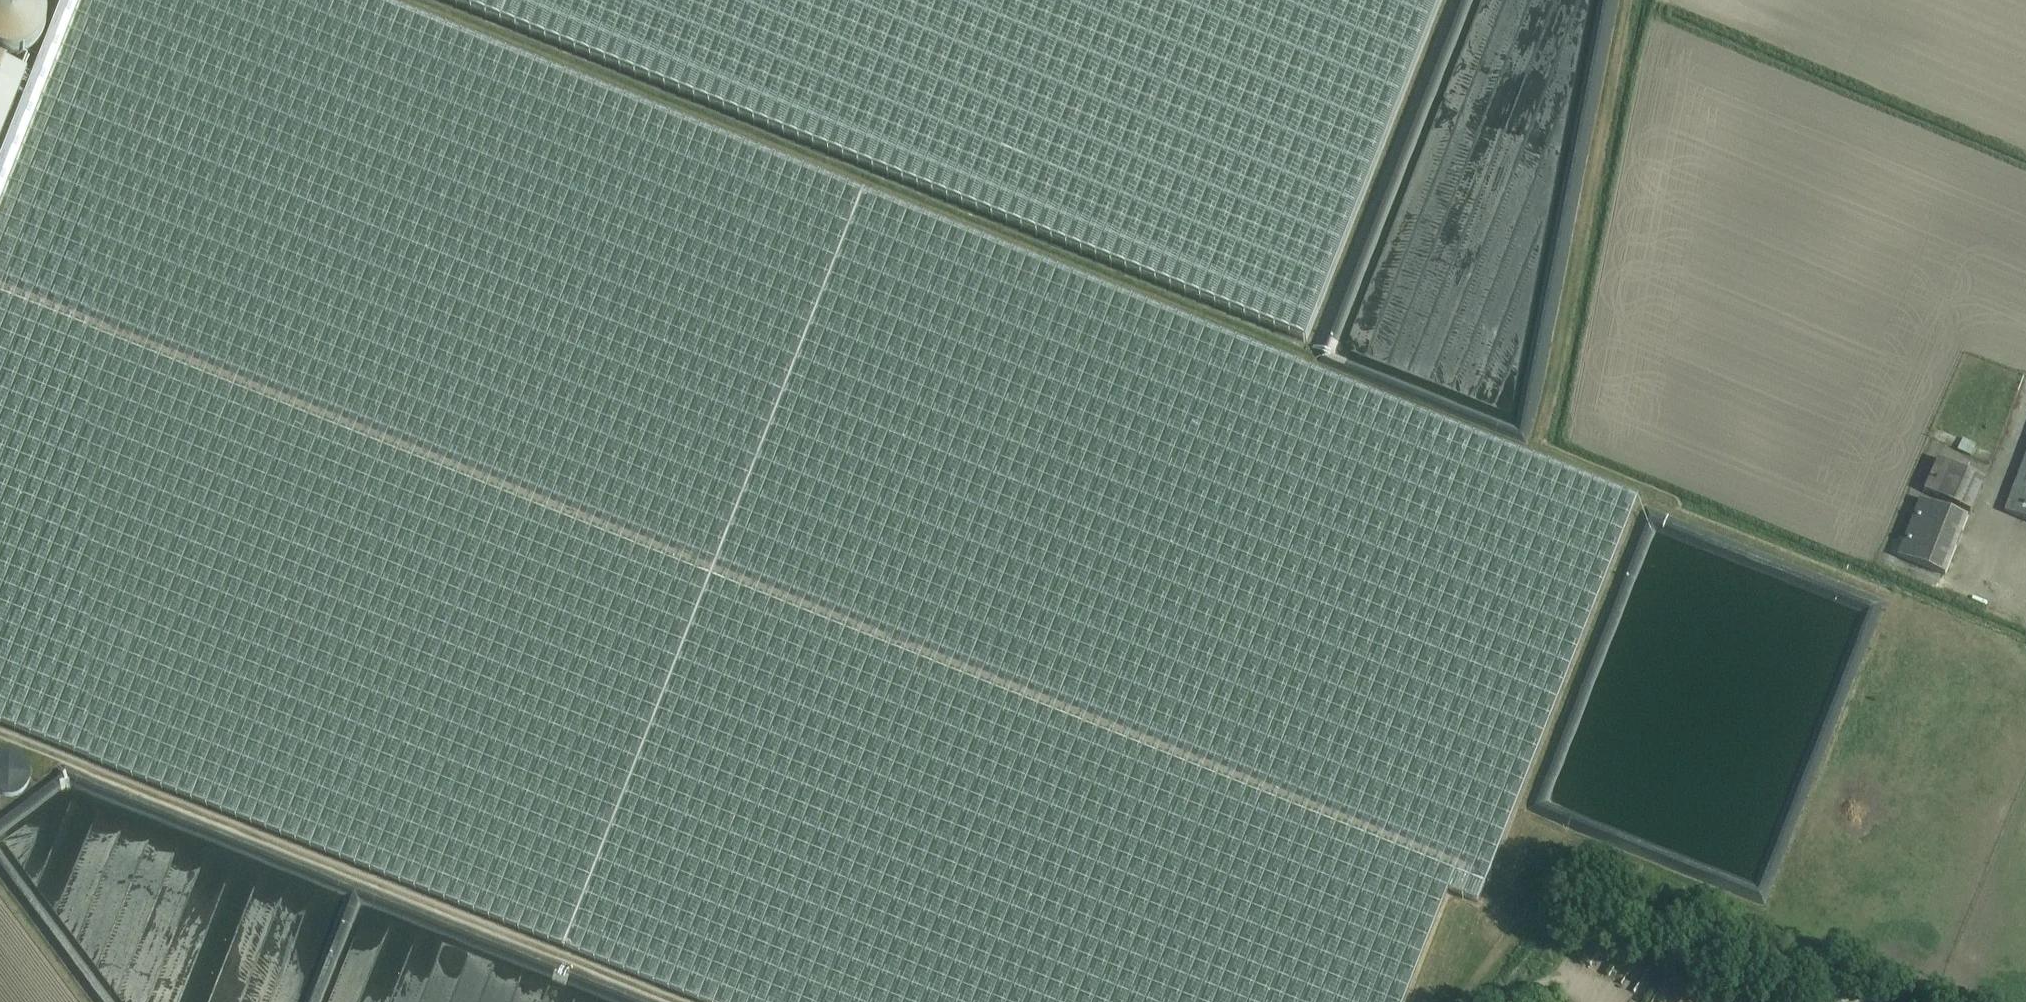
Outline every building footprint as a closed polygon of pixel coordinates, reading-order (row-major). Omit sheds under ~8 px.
[(700,1001),(1405,1001),(1449,892),(1479,904),(1639,500),(375,0),(62,0),(0,156),(0,724),(700,1001)] [(6,58),(13,58),(19,57),(26,55),(31,51),(36,47),(40,42),(43,36),(45,29),(45,23),(44,16),(42,10),(39,4),(36,0),(0,0),(0,57),(6,58)] [(1307,341),(1442,0),(445,0),(1307,341)] [(26,73),(0,63),(0,137),(26,73)] [(1941,483),(1992,499),(2000,475),(1987,471),(1992,457),(1953,445),(1941,483)] [(2025,520),(2025,455),(2004,513),(2025,520)] [(1896,556),(1947,576),(1970,519),(1919,499),(1896,556)] [(11,753),(7,753),(5,753),(3,753),(0,755),(0,795),(3,796),(5,796),(8,797),(12,796),(14,796),(16,795),(18,794),(20,793),(23,791),(24,790),(25,788),(26,787),(27,785),(28,783),(29,781),(29,780),(30,778),(30,776),(30,774),(30,772),(30,770),(29,768),(28,766),(28,764),(27,763),(26,761),(24,760),(23,758),(20,756),(18,755),(15,754),(13,753),(11,753)] [(1633,974),(1641,958),(1631,953),(1623,969),(1633,974)]
